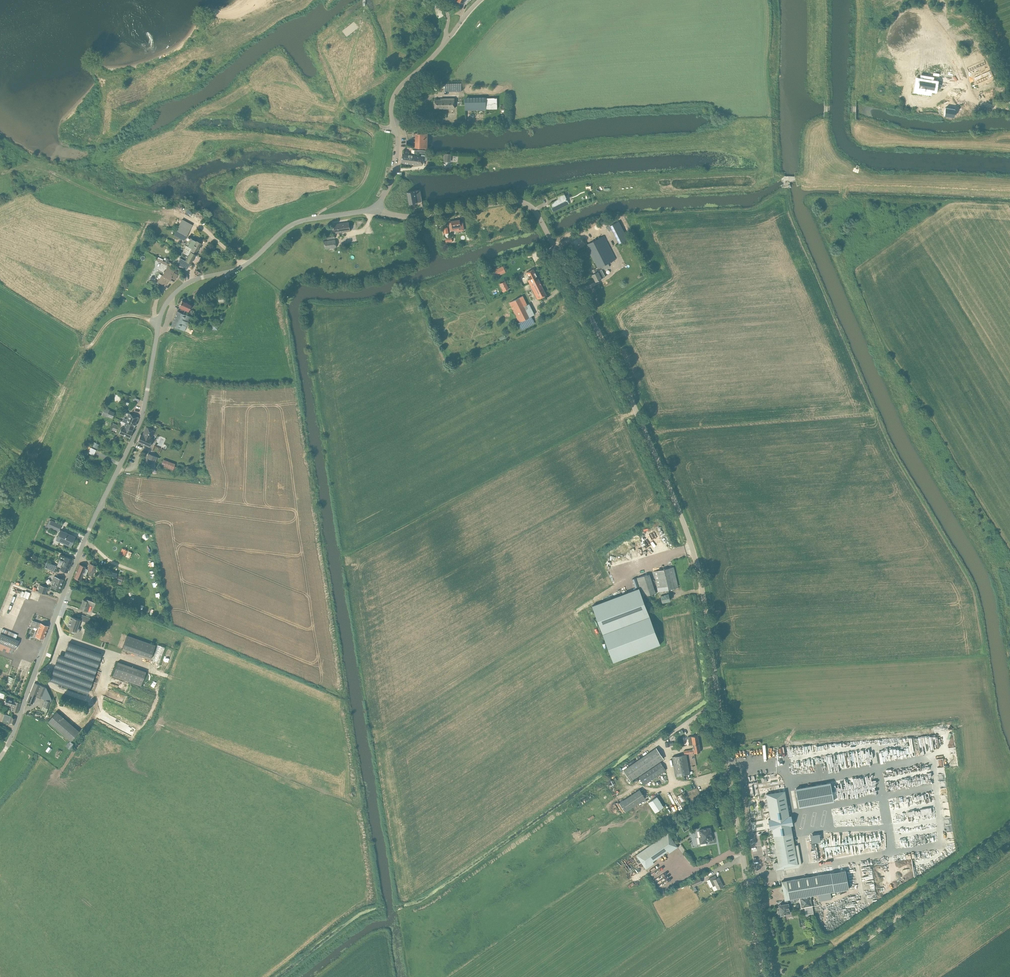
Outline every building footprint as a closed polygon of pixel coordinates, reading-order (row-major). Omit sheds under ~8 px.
[(437,16),(439,19),(443,16),(440,13),(439,8),(439,5),(435,4),(435,8),(437,16)] [(935,90),(936,82),(929,81),(928,81),(928,78),(922,77),(922,80),(918,79),(918,80),(919,80),(918,87),(921,88),(923,89),(923,88),(930,89),(935,90)] [(454,98),(441,98),(441,99),(434,100),(435,109),(455,108),(454,98)] [(465,99),(465,109),(497,109),(497,98),(465,99)] [(945,108),(945,109),(944,115),(954,117),(955,109),(949,108),(945,108)] [(416,137),(415,147),(426,148),(426,147),(426,134),(427,134),(427,133),(419,133),(419,132),(417,132),(417,133),(414,133),(414,136),(416,137)] [(413,155),(402,153),(401,162),(411,164),(413,155)] [(411,164),(422,165),(423,160),(427,161),(428,155),(421,154),(421,156),(413,155),(411,164)] [(407,191),(409,204),(410,204),(410,203),(422,201),(420,189),(408,192),(407,191)] [(568,194),(564,196),(563,193),(556,196),(558,199),(550,204),(554,211),(565,205),(572,201),(569,195),(568,194)] [(451,222),(450,223),(451,231),(454,230),(458,230),(458,231),(464,230),(463,225),(463,222),(460,223),(459,220),(451,221),(451,222)] [(619,220),(609,225),(619,243),(628,238),(619,220)] [(349,222),(333,224),(335,233),(350,231),(349,222)] [(180,224),(177,228),(174,234),(174,235),(183,240),(185,236),(186,236),(190,230),(186,228),(180,224)] [(447,227),(443,228),(446,242),(452,241),(451,237),(449,237),(447,227)] [(344,237),(346,245),(352,244),(352,246),(359,244),(357,235),(344,237)] [(604,236),(586,245),(598,268),(600,266),(602,265),(604,268),(604,269),(605,269),(609,267),(609,266),(608,263),(615,259),(604,236)] [(190,251),(195,254),(201,243),(196,241),(192,239),(188,237),(184,245),(186,246),(182,252),(188,256),(190,251)] [(335,239),(327,241),(323,241),(324,249),(336,247),(335,239)] [(190,251),(188,256),(185,261),(190,263),(195,254),(190,251)] [(185,261),(188,256),(182,252),(181,255),(178,254),(174,262),(187,269),(190,263),(185,261)] [(159,278),(158,280),(158,282),(160,284),(161,283),(165,285),(168,279),(173,282),(174,280),(170,278),(171,277),(175,279),(177,275),(174,273),(176,269),(173,267),(169,265),(168,265),(168,266),(163,275),(161,275),(160,278),(159,278)] [(503,266),(494,271),(496,276),(506,272),(503,266)] [(595,268),(592,270),(594,273),(592,274),(596,281),(601,279),(605,277),(602,269),(598,271),(597,271),(596,269),(595,268)] [(528,280),(529,283),(537,299),(546,295),(533,269),(526,272),(530,279),(528,280)] [(509,289),(505,281),(500,283),(503,290),(502,290),(502,292),(509,289)] [(529,304),(527,305),(522,296),(509,302),(519,322),(534,314),(529,304)] [(188,311),(191,304),(182,300),(179,307),(181,308),(180,312),(184,313),(185,310),(188,311)] [(191,316),(184,313),(180,312),(177,311),(171,325),(184,331),(191,316)] [(107,416),(112,417),(114,413),(109,411),(109,410),(105,408),(102,416),(107,417),(107,416)] [(119,433),(129,438),(138,417),(129,413),(127,419),(124,418),(123,422),(126,423),(124,427),(122,426),(119,433)] [(110,423),(109,430),(117,432),(119,424),(110,423)] [(140,434),(137,441),(150,447),(153,439),(151,438),(154,430),(146,427),(142,435),(140,434)] [(153,468),(157,457),(148,453),(144,464),(153,468)] [(175,463),(163,459),(160,467),(172,472),(175,463)] [(60,530),(56,539),(60,540),(63,542),(70,545),(74,537),(60,530)] [(662,540),(652,544),(654,549),(664,546),(662,540)] [(73,559),(65,556),(60,570),(67,573),(73,559)] [(46,567),(54,571),(56,567),(47,563),(46,567)] [(88,574),(92,575),(96,566),(90,563),(87,569),(88,570),(90,570),(88,574)] [(88,570),(87,569),(85,569),(86,567),(79,564),(74,577),(80,580),(83,574),(85,575),(88,570)] [(661,595),(662,602),(670,600),(668,594),(667,594),(666,590),(678,587),(673,567),(653,571),(658,591),(661,591),(662,595),(661,595)] [(54,576),(52,582),(50,586),(52,587),(59,590),(63,579),(54,576)] [(38,591),(45,594),(47,587),(40,585),(38,591)] [(31,599),(34,592),(18,587),(15,594),(14,594),(12,598),(11,598),(7,608),(18,612),(20,607),(22,608),(24,602),(19,600),(20,595),(31,599)] [(639,588),(592,606),(613,662),(660,644),(639,588)] [(86,601),(83,599),(80,609),(87,611),(89,605),(94,607),(96,602),(87,599),(86,601)] [(69,629),(71,630),(76,631),(80,619),(71,616),(68,626),(70,626),(69,629)] [(43,639),(48,626),(32,620),(31,624),(39,627),(35,636),(43,639)] [(0,634),(0,643),(16,649),(19,641),(15,639),(17,634),(3,628),(0,634)] [(155,645),(127,635),(122,649),(150,659),(155,645)] [(50,680),(87,693),(101,653),(69,642),(63,659),(58,657),(50,680)] [(117,662),(112,676),(120,678),(125,664),(117,662)] [(45,687),(34,683),(27,702),(32,704),(36,694),(42,696),(45,687)] [(6,698),(5,703),(13,706),(11,710),(17,712),(20,702),(17,701),(14,700),(14,701),(6,698)] [(689,745),(693,744),(699,743),(697,735),(688,737),(689,745)] [(675,776),(689,774),(686,754),(693,753),(700,752),(699,743),(693,744),(693,748),(692,748),(692,749),(684,751),(684,754),(672,756),(675,776)] [(664,759),(657,748),(623,770),(630,781),(664,759)] [(644,784),(666,770),(661,762),(639,777),(644,784)] [(611,787),(616,783),(612,778),(606,782),(611,787)] [(830,782),(796,788),(799,807),(833,801),(830,782)] [(626,811),(647,798),(641,789),(620,802),(626,811)] [(774,862),(776,870),(784,868),(784,870),(798,867),(801,863),(798,845),(794,845),(791,825),(793,824),(791,824),(789,817),(792,817),(792,816),(789,816),(785,790),(766,793),(770,819),(768,819),(768,820),(770,819),(772,828),(770,828),(770,829),(772,828),(778,862),(774,862)] [(681,793),(677,796),(681,803),(686,800),(681,793)] [(657,796),(648,802),(655,812),(664,807),(657,796)] [(813,825),(813,816),(802,817),(802,825),(813,825)] [(712,840),(711,835),(710,828),(699,830),(700,837),(699,837),(700,844),(706,842),(706,841),(712,840)] [(668,850),(669,852),(677,847),(668,833),(636,855),(646,869),(654,863),(653,861),(668,850)] [(849,888),(845,870),(781,881),(785,900),(785,903),(788,903),(787,899),(799,897),(810,895),(818,894),(819,901),(831,899),(830,892),(849,888)] [(719,877),(717,878),(715,875),(709,878),(713,886),(715,885),(717,889),(723,886),(719,877)] [(693,886),(702,882),(700,878),(691,882),(693,886)] [(805,907),(806,914),(813,912),(810,895),(799,897),(801,907),(805,907)] [(785,903),(779,904),(780,910),(778,910),(779,916),(785,915),(785,913),(790,912),(789,907),(790,906),(790,903),(788,903),(785,903)]
